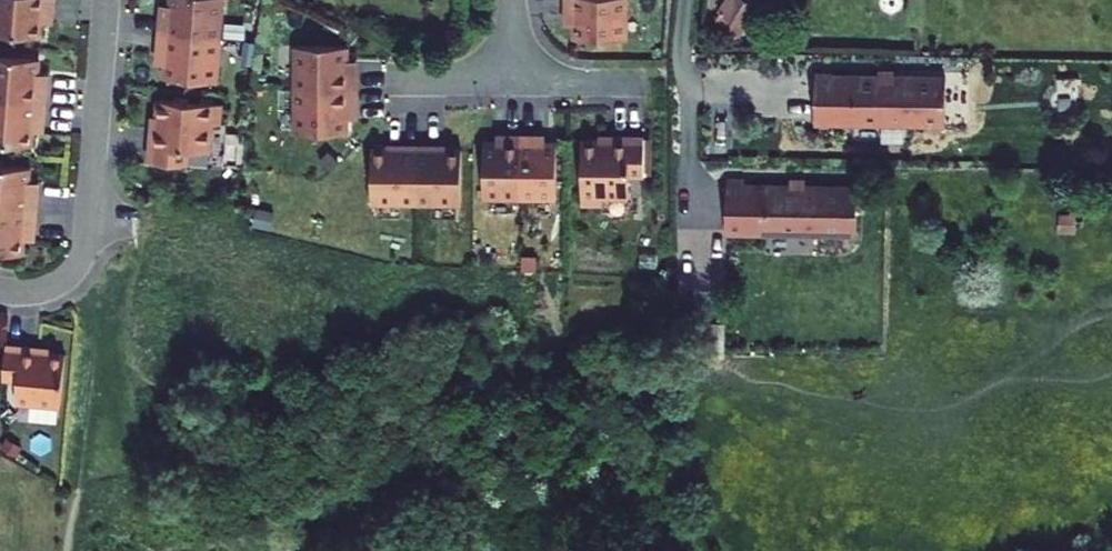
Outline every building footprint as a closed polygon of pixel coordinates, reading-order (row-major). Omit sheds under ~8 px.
[(40,40),(41,24),(42,14),(51,14),(52,0),(0,0),(0,37),(40,40)] [(171,18),(160,17),(159,34),(219,39),(222,0),(172,0),(171,18)] [(566,12),(577,12),(577,37),(627,39),(627,0),(567,0),(566,12)] [(743,0),(727,0),(719,11),(747,30),(760,11),(743,0)] [(217,81),(219,39),(159,34),(158,50),(169,51),(166,77),(217,81)] [(296,45),(296,87),(355,88),(357,72),(348,71),(348,45),(296,45)] [(0,57),(0,144),(34,146),(35,129),(35,122),(44,122),(48,85),(36,85),(37,60),(0,57)] [(805,88),(804,131),(846,131),(846,134),(937,135),(938,86),(881,84),(882,88),(870,88),(870,84),(845,84),(845,89),(805,88)] [(355,88),(296,87),(297,131),(347,132),(347,106),(355,106),(355,88)] [(154,130),(152,161),(184,163),(185,149),(210,150),(210,124),(223,125),(224,104),(161,100),(160,130),(154,130)] [(484,195),(520,195),(520,134),(505,134),(505,142),(484,142),(484,195)] [(537,134),(520,134),(520,195),(556,196),(557,143),(537,143),(537,134)] [(612,142),(583,141),(582,203),(602,202),(602,192),(629,193),(629,169),(644,170),(644,136),(612,135),(612,142)] [(372,201),(416,201),(416,145),(400,145),(400,149),(373,149),(372,201)] [(434,145),(416,145),(416,201),(461,201),(461,150),(434,150),(434,145)] [(0,166),(0,255),(24,256),(25,239),(25,231),(37,231),(39,194),(29,193),(30,183),(31,169),(0,166)] [(716,198),(715,240),(754,241),(754,245),(847,246),(848,199),(791,197),(791,201),(781,201),(781,196),(755,195),(755,199),(716,198)] [(1075,216),(1062,215),(1061,231),(1075,231),(1075,216)] [(42,342),(7,339),(4,375),(18,375),(16,398),(33,399),(33,415),(59,417),(59,402),(63,402),(67,348),(42,346),(42,342)]
